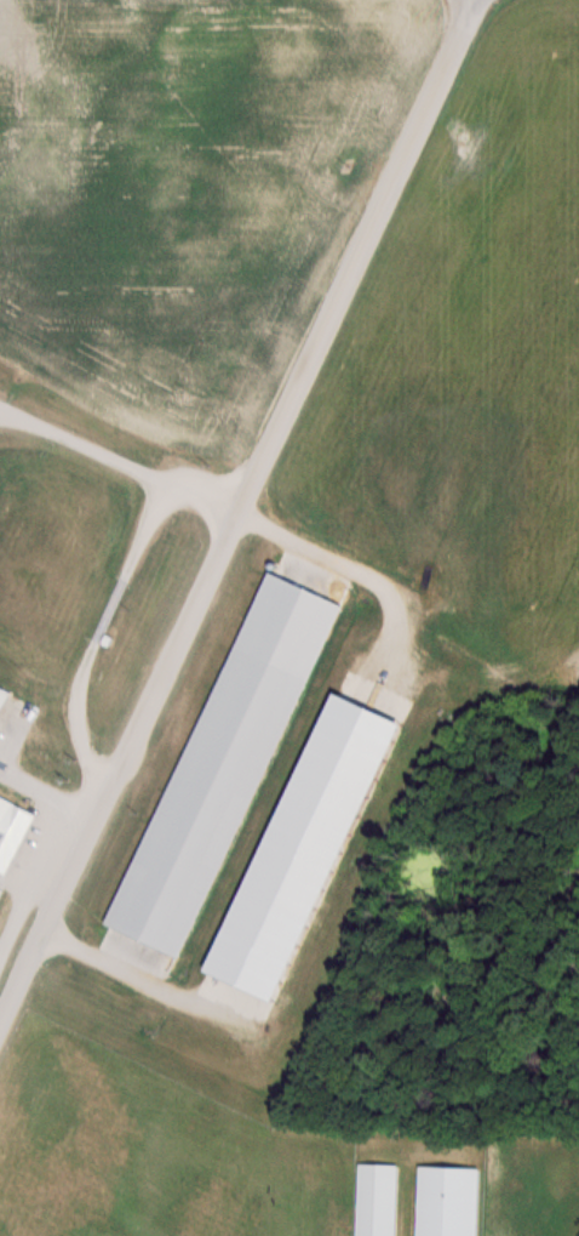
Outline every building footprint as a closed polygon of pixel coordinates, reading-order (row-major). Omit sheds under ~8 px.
[(15,687),(0,681),(0,723),(15,687)] [(11,874),(39,810),(0,792),(0,870),(11,874)] [(403,1164),(362,1163),(360,1235),(401,1235),(403,1164)] [(487,1168),(425,1166),(423,1235),(485,1235),(487,1168)]
